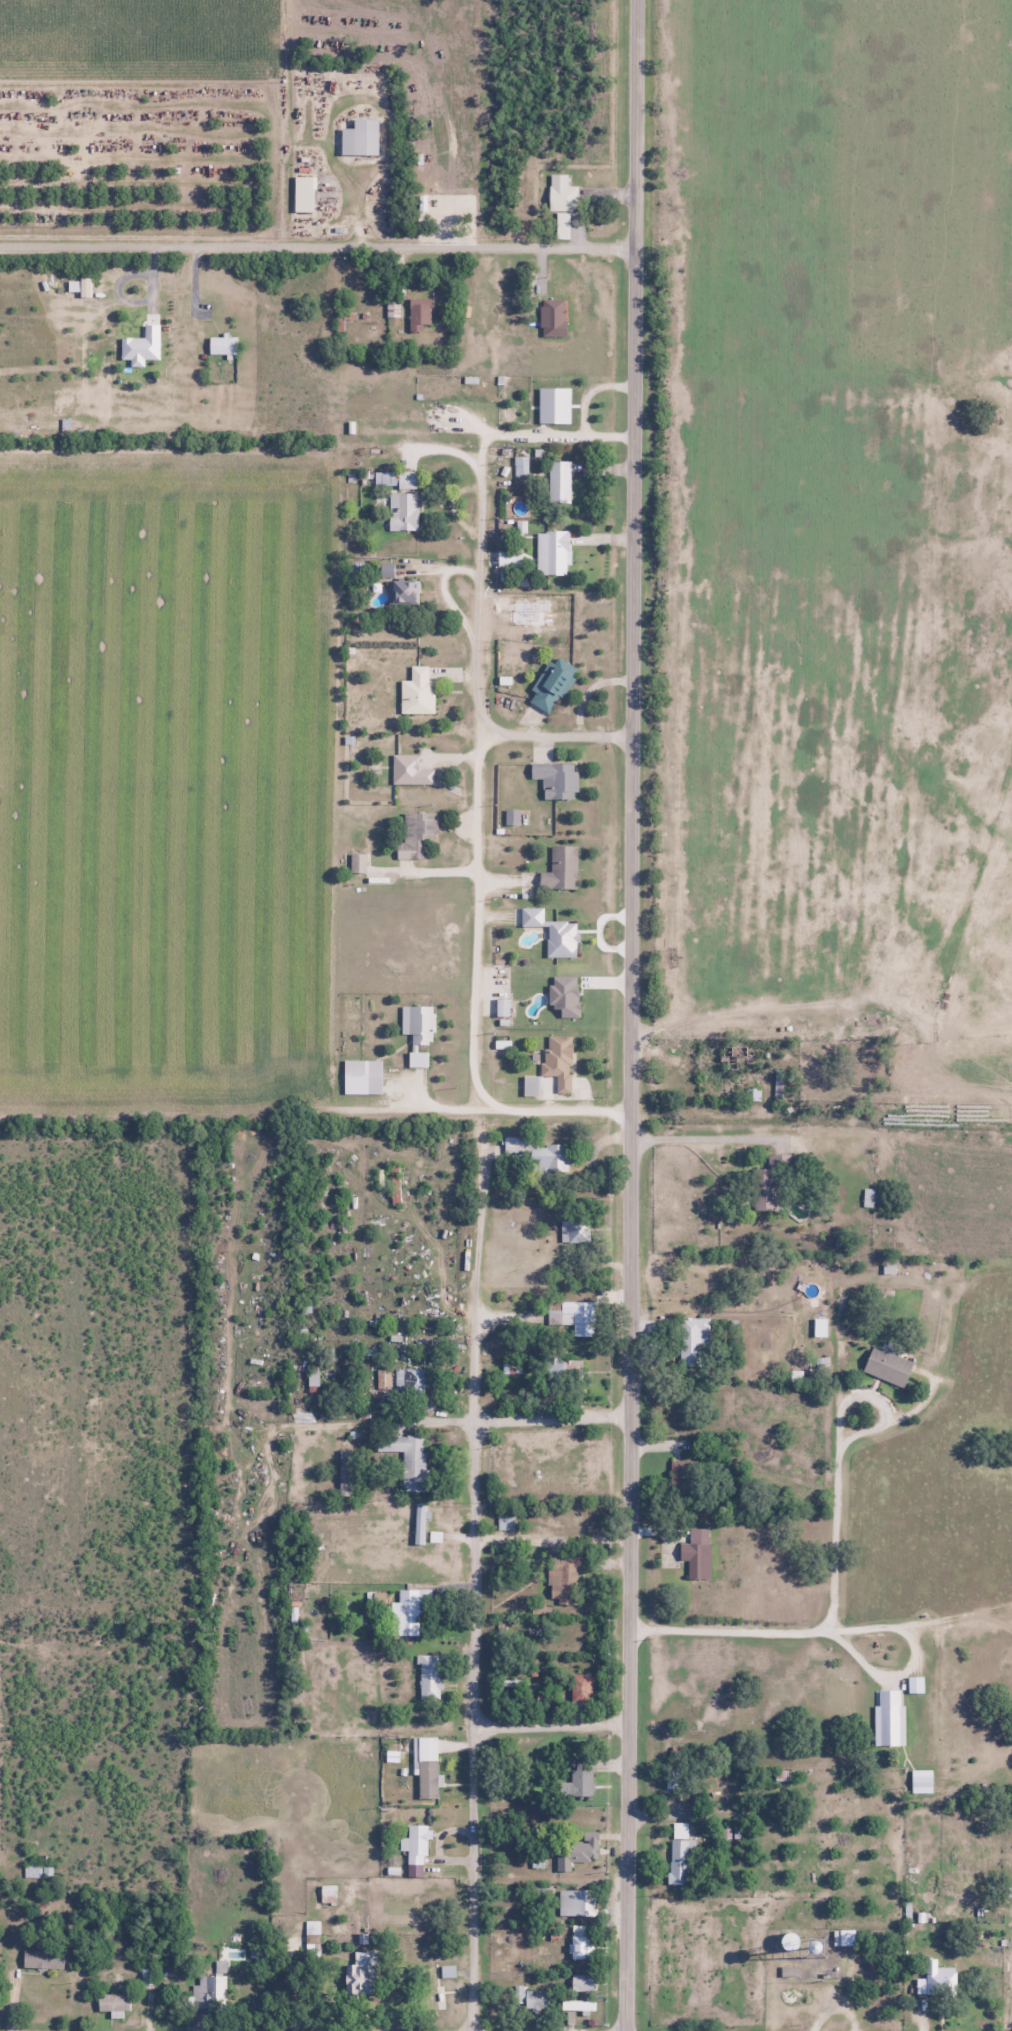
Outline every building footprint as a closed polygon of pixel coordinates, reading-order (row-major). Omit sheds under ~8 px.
[(377,154),(377,118),(352,118),(352,128),(340,128),(340,154),(377,154)] [(549,210),(557,210),(557,238),(568,238),(569,209),(576,209),(577,186),(567,185),(567,174),(549,174),(549,210)] [(313,213),(313,175),(294,175),(294,213),(313,213)] [(409,330),(431,330),(431,297),(409,297),(409,330)] [(236,336),(209,336),(209,355),(236,355),(236,336)] [(514,475),(527,475),(527,458),(514,458),(514,475)] [(570,460),(548,460),(548,504),(570,504),(570,460)] [(375,471),(375,487),(416,487),(416,471),(375,471)] [(417,492),(389,492),(389,530),(417,530),(417,492)] [(568,574),(567,530),(537,530),(537,575),(568,574)] [(419,580),(390,580),(390,604),(419,604),(419,580)] [(547,714),(577,670),(554,655),(530,690),(535,694),(529,702),(547,714)] [(434,680),(428,680),(428,665),(410,665),(410,680),(400,680),(400,713),(434,713),(434,680)] [(392,784),(434,784),(434,769),(420,769),(420,754),(392,754),(392,784)] [(543,800),(577,799),(576,763),(530,764),(530,779),(543,779),(543,800)] [(424,860),(425,839),(436,840),(437,813),(401,812),(400,859),(424,860)] [(576,889),(576,846),(551,846),(551,871),(539,871),(539,889),(576,889)] [(351,855),(351,872),(365,872),(366,855),(351,855)] [(408,1045),(433,1045),(434,1006),(409,1005),(408,1045)] [(523,1095),(571,1096),(572,1036),(544,1035),(543,1076),(523,1075),(523,1095)] [(426,1066),(426,1053),(409,1053),(409,1066),(426,1066)] [(343,1094),(382,1094),(382,1059),(343,1059),(343,1094)] [(531,1145),(531,1136),(504,1136),(504,1168),(571,1168),(571,1144),(531,1145)] [(754,1210),(774,1210),(773,1170),(753,1170),(754,1210)] [(873,1189),(864,1189),(864,1206),(873,1206),(873,1189)] [(562,1223),(562,1242),(587,1242),(587,1223),(562,1223)] [(594,1302),(549,1302),(549,1324),(573,1324),(574,1336),(594,1336),(594,1302)] [(680,1318),(680,1365),(708,1365),(708,1318),(680,1318)] [(912,1359),(871,1346),(862,1373),(904,1386),(912,1359)] [(502,1374),(521,1374),(521,1357),(502,1357),(502,1374)] [(567,1375),(581,1375),(581,1361),(567,1361),(567,1375)] [(390,1368),(376,1368),(376,1394),(390,1394),(390,1368)] [(425,1394),(426,1369),(397,1369),(397,1394),(425,1394)] [(424,1436),(381,1436),(381,1452),(403,1452),(403,1491),(424,1490),(424,1436)] [(670,1461),(670,1492),(694,1492),(694,1461),(670,1461)] [(441,1542),(441,1532),(427,1532),(426,1504),(414,1504),(415,1545),(424,1545),(424,1533),(430,1533),(430,1542),(441,1542)] [(688,1580),(710,1579),(709,1530),(689,1530),(689,1542),(679,1542),(680,1561),(687,1561),(688,1580)] [(419,1635),(419,1603),(392,1603),(392,1635),(419,1635)] [(420,1699),(440,1699),(440,1657),(420,1657),(420,1699)] [(593,1697),(593,1675),(574,1675),(574,1697),(593,1697)] [(874,1746),(905,1746),(905,1705),(874,1705),(874,1746)] [(417,1799),(437,1799),(437,1737),(417,1737),(417,1799)] [(593,1769),(569,1769),(569,1796),(593,1796),(593,1769)] [(426,1826),(407,1826),(407,1841),(404,1841),(405,1865),(427,1865),(426,1826)] [(584,1842),(560,1842),(560,1871),(570,1871),(570,1861),(597,1861),(597,1833),(584,1833),(584,1842)] [(670,1885),(688,1885),(688,1840),(670,1840),(670,1885)] [(50,1876),(50,1866),(25,1866),(25,1876),(50,1876)] [(559,1889),(559,1914),(587,1914),(587,1889),(559,1889)] [(306,1934),(319,1934),(319,1921),(306,1921),(306,1934)] [(590,1927),(571,1927),(571,1959),(590,1959),(590,1927)] [(63,1950),(23,1950),(23,1968),(63,1968),(63,1950)] [(376,1951),(354,1951),(354,1963),(346,1963),(346,1994),(376,1994),(376,1951)] [(918,1993),(955,1993),(955,1967),(934,1967),(934,1960),(918,1960),(918,1993)] [(156,1967),(142,1967),(142,1985),(156,1985),(156,1967)] [(593,1974),(571,1973),(571,1990),(593,1991),(593,1974)] [(199,1984),(193,1984),(193,2008),(225,2008),(225,1974),(199,1974),(199,1984)] [(523,2009),(546,2009),(546,1990),(523,1990),(523,2009)] [(97,2011),(129,2011),(129,1993),(97,1993),(97,2011)] [(595,2010),(595,2000),(561,2000),(561,2010),(595,2010)]
